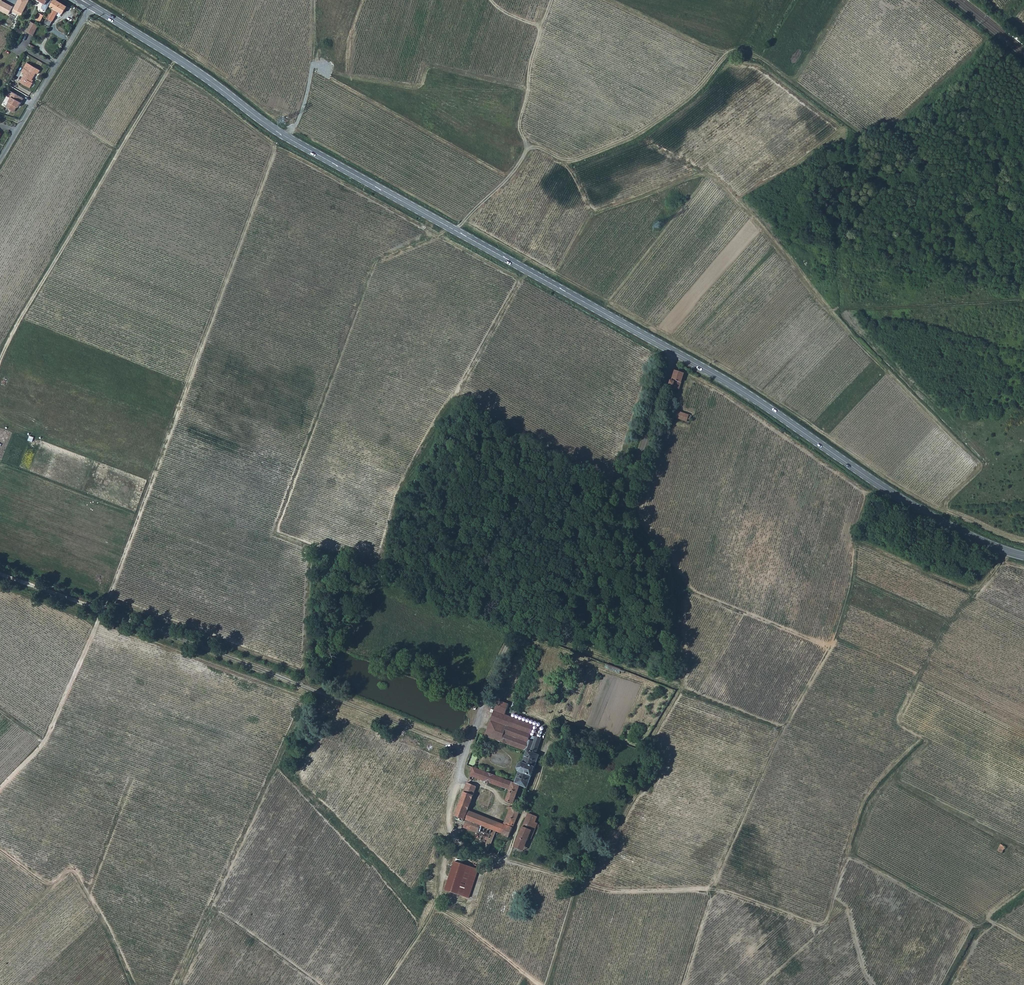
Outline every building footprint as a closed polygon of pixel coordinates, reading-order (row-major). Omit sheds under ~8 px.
[(9,14),(13,6),(2,1),(2,0),(0,0),(0,10),(9,14)] [(14,9),(23,13),(25,10),(30,0),(19,0),(14,9)] [(25,10),(27,12),(33,1),(31,0),(30,0),(25,10)] [(44,3),(41,7),(46,10),(52,0),(39,0),(44,3)] [(53,8),(47,18),(52,21),(59,11),(62,13),(67,6),(57,0),(55,0),(51,6),(53,8)] [(31,21),(26,31),(33,35),(39,25),(31,21)] [(24,74),(19,82),(29,88),(32,83),(30,82),(35,73),(24,67),(21,72),(24,74)] [(12,97),(6,107),(14,111),(16,108),(19,108),(24,98),(12,92),(10,96),(12,97)] [(684,374),(676,371),(673,379),(671,379),(669,384),(672,386),(672,387),(676,388),(679,389),(682,382),(681,382),(684,374)] [(674,410),(671,416),(687,421),(688,419),(690,420),(692,416),(689,415),(674,410)] [(621,669),(606,663),(605,667),(620,673),(621,669)] [(509,704),(498,700),(495,711),(505,715),(509,704)] [(484,734),(486,735),(514,745),(525,749),(531,734),(534,725),(505,715),(495,711),(487,731),(485,730),(484,734)] [(531,734),(525,749),(527,750),(534,752),(537,742),(543,745),(544,739),(531,734)] [(534,752),(539,754),(543,745),(537,742),(534,752)] [(515,783),(520,785),(528,787),(528,786),(539,755),(539,754),(534,752),(527,750),(523,762),(519,764),(518,768),(519,772),(515,782),(515,783)] [(514,803),(520,787),(512,784),(513,781),(508,780),(474,767),(471,766),(470,769),(473,770),(471,774),(495,783),(510,789),(506,800),(513,802),(514,803)] [(460,803),(456,814),(458,815),(457,818),(462,820),(463,817),(464,818),(470,803),(477,786),(468,783),(460,803)] [(502,834),(509,837),(517,818),(520,809),(511,806),(508,813),(504,824),(477,814),(470,811),(467,819),(474,822),(482,825),(480,830),(490,834),(484,848),(488,850),(496,830),(502,833),(502,834)] [(520,833),(516,844),(519,845),(521,846),(522,846),(523,846),(525,845),(526,844),(526,843),(527,841),(528,841),(529,838),(529,837),(538,823),(535,822),(538,816),(528,813),(525,821),(520,833)] [(474,822),(467,819),(465,823),(464,825),(480,831),(480,830),(482,825),(474,822)] [(536,826),(538,823),(529,837),(529,838),(531,839),(533,834),(536,826)] [(519,845),(516,844),(514,847),(524,851),(528,841),(527,841),(526,843),(526,844),(525,845),(523,846),(522,846),(521,846),(519,845)] [(1003,853),(1006,847),(1002,845),(998,851),(1003,853)] [(450,874),(445,888),(468,896),(471,888),(477,868),(469,865),(454,860),(450,874)]
